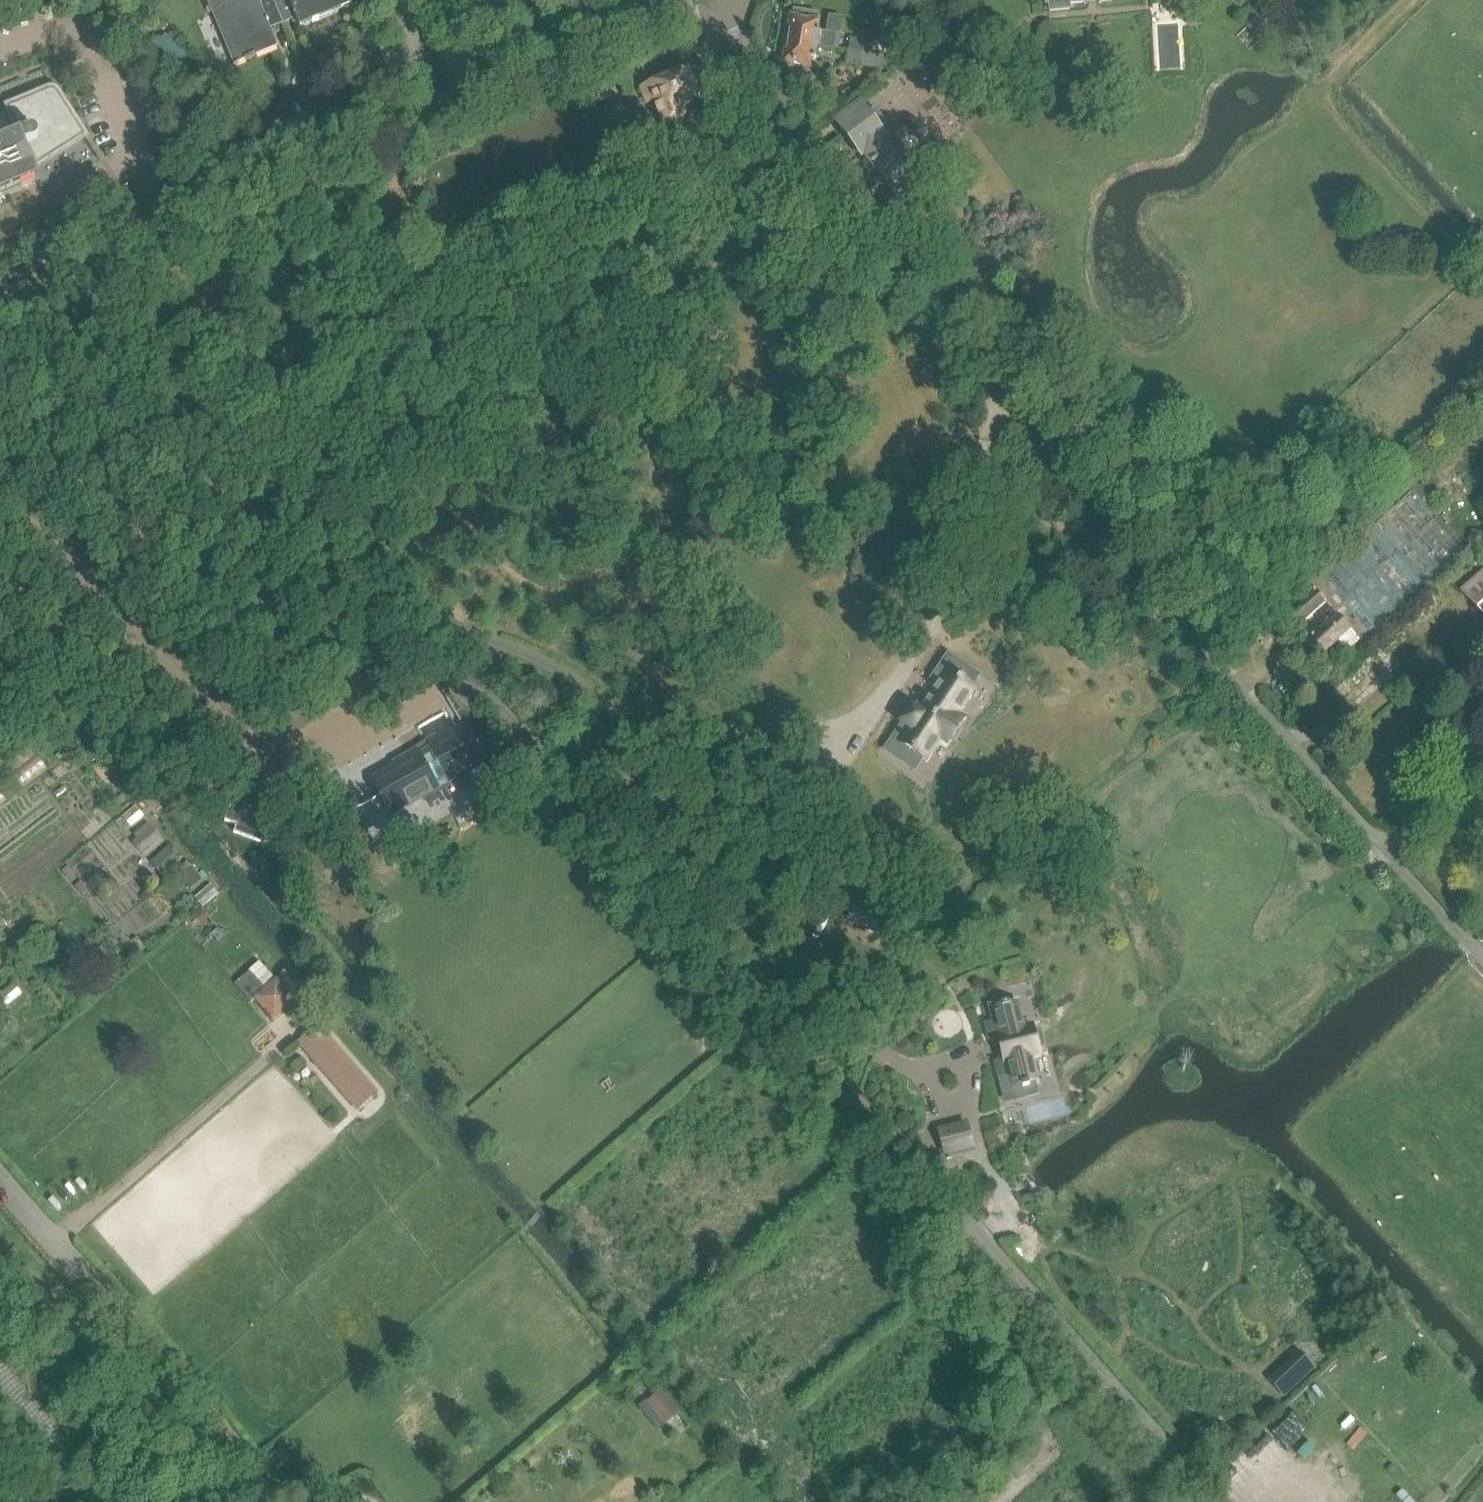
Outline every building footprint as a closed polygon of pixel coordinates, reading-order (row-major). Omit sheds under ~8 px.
[(242,1),(241,0),(208,0),(235,65),(279,47),(271,29),(284,24),(275,0),(245,0),(242,1)] [(284,24),(298,19),(301,28),(353,6),(350,0),(275,0),(284,24)] [(895,20),(896,20),(887,0),(872,0),(882,25),(895,20)] [(1046,6),(1050,6),(1051,7),(1056,11),(1065,10),(1069,5),(1139,0),(1046,0),(1046,6)] [(1262,42),(1278,27),(1265,12),(1248,28),(1262,42)] [(788,41),(824,48),(827,35),(818,33),(820,23),(817,22),(818,19),(795,15),(794,18),(792,18),(788,41)] [(872,56),(873,55),(875,43),(851,39),(849,52),(872,56)] [(824,48),(788,41),(784,65),(812,69),(816,47),(824,48)] [(869,76),(872,56),(849,52),(845,72),(869,76)] [(681,106),(699,99),(688,71),(642,90),(647,104),(654,101),(664,125),(682,118),(679,111),(683,110),(681,106)] [(38,180),(33,168),(87,135),(59,92),(57,90),(55,89),(53,89),(51,89),(6,107),(7,109),(3,111),(0,112),(0,196),(38,180)] [(887,140),(861,106),(837,124),(862,158),(865,155),(880,176),(898,162),(884,142),(887,140)] [(1338,614),(1351,630),(1368,646),(1469,555),(1429,506),(1449,489),(1433,472),(1416,489),(1309,584),(1305,579),(1273,608),(1295,631),(1326,603),(1338,614)] [(1482,615),(1482,571),(1461,591),(1482,615)] [(1319,657),(1351,630),(1338,614),(1306,642),(1319,657)] [(897,732),(886,749),(902,760),(905,756),(906,757),(911,751),(926,761),(940,740),(947,744),(964,720),(957,715),(974,689),(971,687),(978,676),(948,655),(933,678),(939,682),(923,706),(924,707),(920,713),(911,706),(900,723),(904,726),(899,733),(897,732)] [(449,738),(377,779),(385,795),(403,784),(415,805),(491,761),(473,729),(451,742),(449,738)] [(91,745),(99,755),(112,745),(104,735),(91,745)] [(241,788),(233,809),(243,813),(240,819),(271,830),(281,801),(237,785),(237,786),(241,788)] [(164,804),(154,793),(144,801),(154,812),(164,804)] [(163,875),(169,870),(180,861),(170,850),(153,864),(163,875)] [(206,879),(193,863),(190,866),(187,863),(178,870),(182,876),(181,877),(191,890),(206,879)] [(858,902),(849,920),(875,933),(878,925),(882,927),(887,916),(858,902)] [(359,946),(369,948),(373,930),(362,928),(359,946)] [(298,1002),(277,979),(263,963),(240,983),(254,999),(274,1023),(298,1002)] [(15,985),(0,997),(0,1006),(4,1011),(23,995),(15,985)] [(997,1022),(985,1025),(989,1040),(998,1037),(1004,1062),(995,1064),(999,1078),(1010,1075),(1011,1076),(1014,1087),(1021,1085),(1022,1089),(1029,1087),(1028,1084),(1037,1082),(1030,1057),(1039,1055),(1032,1027),(1023,1029),(1017,1004),(1009,1006),(1008,1003),(1001,1005),(1002,1008),(994,1010),(997,1022)] [(319,1027),(300,1043),(359,1110),(377,1094),(319,1027)] [(966,1124),(940,1131),(945,1154),(972,1147),(966,1124)] [(1302,1359),(1292,1368),(1300,1376),(1310,1367),(1302,1359)] [(667,1420),(676,1413),(678,1412),(662,1393),(651,1402),(667,1420)]
